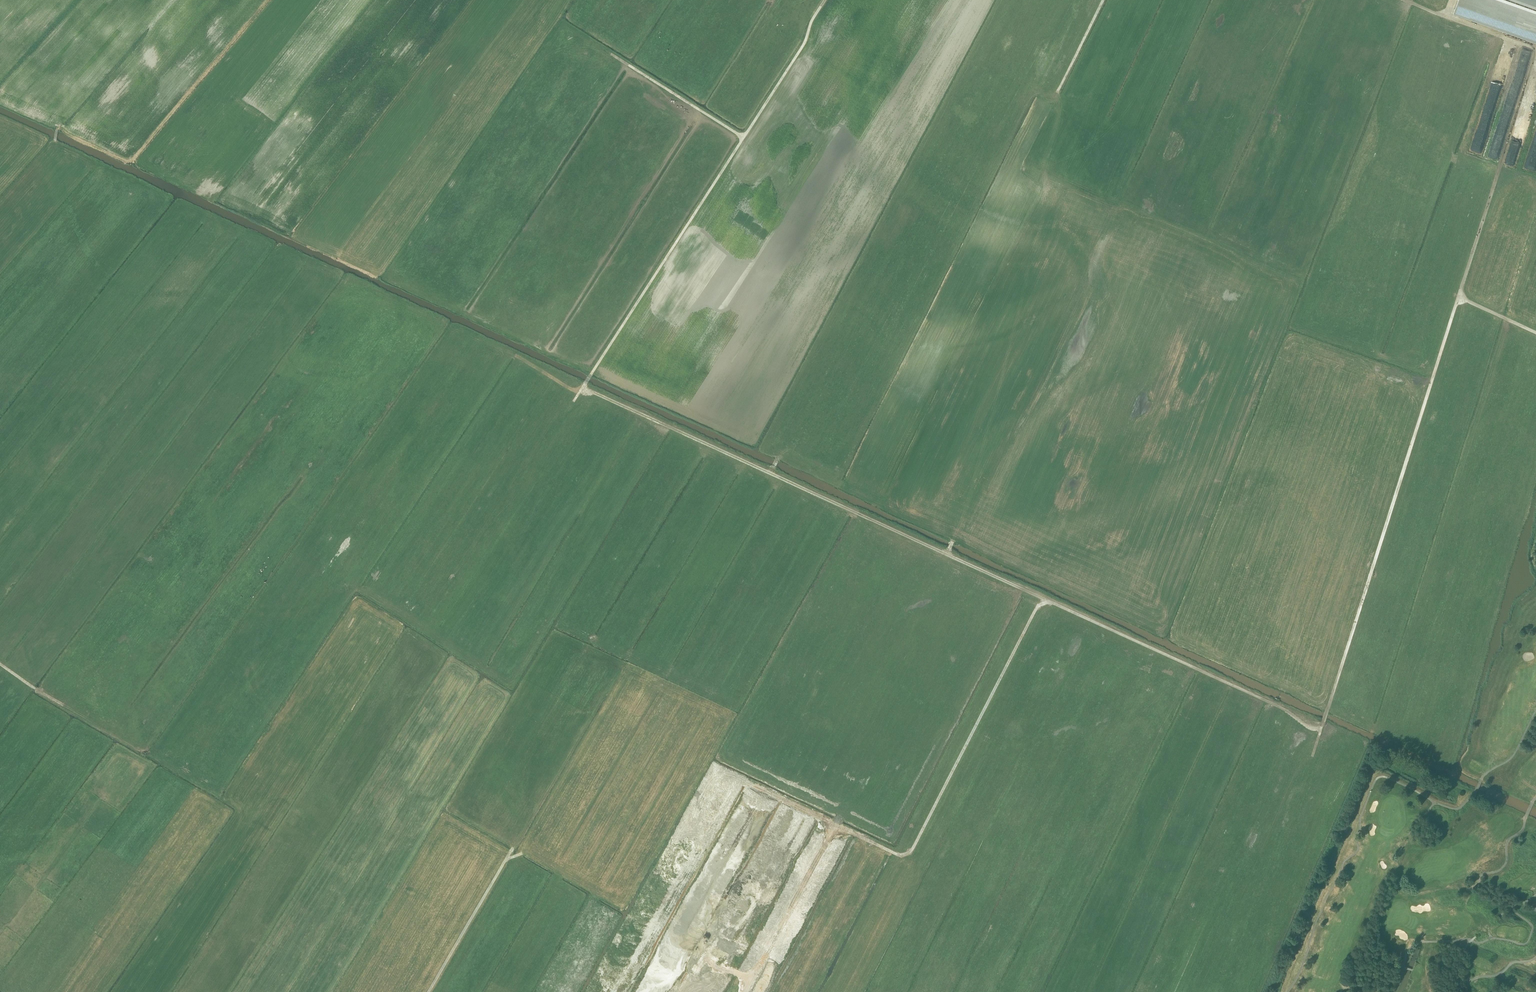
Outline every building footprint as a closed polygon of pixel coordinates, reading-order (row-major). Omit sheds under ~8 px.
[(1453,15),(1535,44),(1535,0),(1458,0),(1453,15)]
